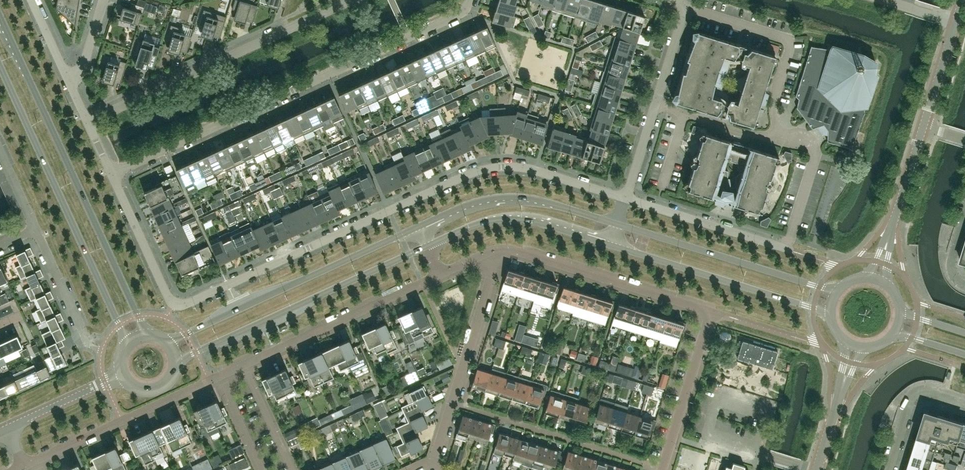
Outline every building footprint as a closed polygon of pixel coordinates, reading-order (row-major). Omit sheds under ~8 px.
[(144,7),(146,1),(144,0),(138,0),(134,10),(123,7),(120,14),(119,18),(139,24),(144,7)] [(257,6),(240,0),(238,0),(235,0),(232,9),(237,10),(234,20),(245,23),(246,20),(252,22),(257,6)] [(515,4),(501,0),(498,0),(495,10),(513,15),(516,5),(515,4)] [(555,0),(542,0),(541,3),(540,6),(552,10),(555,0)] [(567,0),(555,0),(552,10),(563,13),(567,0)] [(580,0),(567,0),(563,13),(575,17),(580,0)] [(593,0),(580,0),(575,17),(586,21),(593,0)] [(599,21),(604,3),(596,0),(593,0),(586,21),(598,24),(599,21)] [(75,24),(78,7),(78,6),(76,6),(58,1),(57,1),(56,6),(75,24)] [(611,24),(611,23),(616,6),(604,3),(599,21),(611,24)] [(640,30),(644,15),(628,10),(616,6),(611,23),(620,25),(619,28),(623,29),(620,37),(636,42),(640,31),(640,30)] [(219,37),(224,21),(226,17),(204,10),(199,24),(204,26),(201,35),(212,38),(213,35),(219,37)] [(516,16),(513,15),(495,10),(491,21),(513,27),(516,16)] [(541,19),(538,13),(533,16),(535,22),(541,19)] [(532,21),(529,16),(524,19),(526,24),(532,21)] [(544,24),(541,19),(535,22),(538,27),(544,24)] [(539,35),(535,27),(532,21),(526,24),(529,30),(528,32),(539,35)] [(186,53),(191,36),(180,33),(182,28),(171,25),(166,39),(171,41),(168,50),(179,54),(180,51),(186,53)] [(496,46),(486,25),(476,30),(486,51),(496,46)] [(466,35),(476,55),(486,51),(476,30),(466,35)] [(598,36),(595,31),(590,34),(593,39),(598,36)] [(753,125),(756,124),(757,120),(755,118),(759,104),(764,104),(768,94),(764,91),(765,86),(775,55),(698,31),(694,32),(674,99),(676,101),(753,125)] [(593,39),(590,34),(585,37),(588,42),(593,39)] [(476,55),(466,35),(457,39),(466,60),(476,55)] [(633,54),(636,42),(620,37),(615,36),(611,47),(633,54)] [(153,68),(161,44),(143,39),(142,41),(138,40),(133,54),(138,56),(135,65),(146,69),(147,66),(153,68)] [(464,65),(468,63),(466,60),(457,39),(447,44),(456,64),(462,62),(464,65)] [(603,45),(600,40),(595,42),(597,48),(603,45)] [(597,48),(595,42),(589,45),(592,51),(597,48)] [(456,64),(447,44),(437,48),(446,69),(456,64)] [(868,100),(876,75),(875,74),(875,75),(872,75),(874,65),(872,64),(873,61),(875,62),(875,61),(862,54),(832,46),(831,48),(831,49),(829,50),(828,49),(811,46),(812,45),(811,45),(795,96),(798,99),(796,108),(812,128),(823,124),(828,130),(828,131),(827,141),(851,149),(850,149),(851,150),(864,112),(864,107),(866,107),(867,104),(866,103),(868,101),(868,100)] [(629,66),(633,54),(611,47),(608,59),(629,66)] [(427,53),(437,73),(446,69),(437,48),(427,53)] [(434,79),(438,77),(437,73),(427,53),(417,57),(427,78),(433,75),(434,79)] [(407,62),(417,82),(427,78),(417,57),(407,62)] [(626,77),(629,66),(608,59),(604,70),(626,77)] [(120,83),(126,67),(108,61),(102,80),(113,84),(114,81),(120,83)] [(417,82),(407,62),(398,66),(407,87),(417,82)] [(407,87),(398,66),(388,71),(397,91),(407,87)] [(503,75),(501,69),(495,72),(498,77),(503,75)] [(622,89),(626,77),(604,70),(601,82),(622,89)] [(397,91),(388,71),(378,75),(387,96),(397,91)] [(498,77),(495,72),(485,76),(488,82),(492,80),(498,77)] [(580,82),(574,80),(573,80),(575,74),(570,72),(567,84),(572,86),(578,87),(580,82)] [(368,80),(378,100),(387,96),(378,75),(368,80)] [(488,82),(485,76),(476,81),(478,87),(484,84),(488,82)] [(378,100),(368,80),(358,84),(368,105),(378,100)] [(473,89),(478,87),(476,81),(475,80),(470,82),(473,89)] [(618,100),(622,89),(601,82),(597,93),(618,100)] [(368,105),(358,84),(349,89),(358,109),(368,105)] [(462,87),(456,90),(459,96),(464,93),(462,87)] [(358,109),(349,89),(338,93),(346,111),(356,106),(358,109)] [(459,96),(456,90),(451,92),(453,98),(459,96)] [(479,95),(477,90),(470,94),(472,99),(479,95)] [(615,111),(618,100),(597,93),(597,94),(595,93),(592,104),(594,104),(593,105),(615,111)] [(344,117),(334,96),(323,100),(333,121),(333,122),(344,117)] [(445,102),(442,96),(436,99),(439,105),(445,102)] [(439,105),(436,99),(431,101),(434,107),(439,105)] [(323,125),(333,121),(323,100),(314,105),(323,125)] [(579,108),(576,103),(571,106),(573,111),(579,108)] [(323,125),(314,105),(304,109),(313,130),(323,125)] [(425,111),(422,105),(417,108),(419,114),(425,111)] [(611,123),(615,111),(593,105),(590,116),(611,123)] [(570,113),(567,107),(562,110),(565,116),(570,113)] [(419,114),(417,108),(411,110),(414,116),(419,114)] [(582,114),(579,108),(573,111),(576,117),(582,114)] [(313,130),(304,109),(294,114),(303,134),(313,130)] [(521,136),(528,113),(527,113),(528,111),(525,110),(524,113),(517,111),(516,111),(515,115),(498,116),(499,132),(510,131),(510,133),(521,136)] [(481,117),(471,121),(479,139),(489,134),(488,132),(499,132),(498,116),(498,111),(490,111),(490,116),(481,117)] [(531,139),(538,117),(538,116),(528,113),(521,136),(531,139)] [(573,118),(570,113),(565,116),(568,121),(573,118)] [(303,134),(294,114),(284,118),(294,139),(303,134)] [(405,120),(403,114),(397,117),(400,123),(405,120)] [(608,134),(611,123),(590,116),(590,117),(593,118),(590,129),(608,134)] [(400,123),(397,117),(392,120),(394,125),(400,123)] [(471,121),(469,117),(459,121),(461,126),(469,143),(479,139),(471,121)] [(541,142),(548,121),(538,117),(531,139),(541,142)] [(294,139),(284,118),(274,123),(284,143),(294,139)] [(274,123),(265,127),(274,148),(276,152),(286,148),(284,143),(274,123)] [(386,129),(383,124),(378,126),(380,132),(386,129)] [(559,150),(565,131),(566,128),(553,124),(547,146),(559,150)] [(699,129),(700,127),(693,125),(691,132),(693,134),(699,129)] [(380,132),(378,126),(372,129),(375,134),(380,132)] [(469,143),(461,126),(451,130),(461,151),(471,147),(469,143)] [(265,152),(263,149),(272,145),(274,148),(265,127),(255,132),(264,152),(265,152)] [(461,151),(451,130),(450,128),(440,133),(441,135),(451,156),(461,151)] [(599,161),(604,147),(608,134),(590,129),(591,130),(589,138),(585,137),(584,139),(576,137),(571,153),(582,157),(582,156),(599,161)] [(571,153),(576,137),(576,135),(565,131),(559,150),(571,153)] [(264,152),(255,132),(245,136),(254,157),(264,152)] [(366,138),(364,132),(358,135),(361,141),(366,138)] [(765,209),(764,208),(763,206),(762,205),(767,190),(768,190),(770,189),(771,189),(770,184),(773,182),(773,181),(772,179),(771,178),(775,163),(777,163),(779,161),(779,162),(780,161),(778,157),(778,156),(702,132),(702,133),(699,136),(699,137),(700,139),(701,139),(696,155),(695,155),(693,156),(692,156),(694,161),(691,162),(693,165),(694,165),(693,167),(688,182),(686,182),(684,183),(684,184),(685,188),(685,189),(715,198),(717,198),(717,204),(721,205),(724,201),(726,201),(726,202),(761,212),(765,209)] [(441,135),(432,139),(441,160),(451,156),(441,135)] [(254,157),(245,136),(235,141),(245,162),(254,157)] [(355,143),(352,138),(347,140),(349,146),(355,143)] [(441,160),(432,139),(431,139),(431,140),(433,143),(423,147),(431,165),(441,160)] [(245,162),(235,141),(225,145),(235,166),(245,162)] [(341,150),(338,144),(333,147),(335,152),(341,150)] [(235,166),(225,145),(215,150),(225,171),(235,166)] [(335,152),(333,147),(327,149),(330,155),(335,152)] [(431,165),(423,147),(413,152),(422,169),(431,165)] [(618,156),(618,148),(608,149),(608,157),(618,156)] [(225,171),(215,150),(206,154),(215,175),(225,171)] [(791,161),(791,153),(785,151),(783,154),(787,162),(791,161)] [(414,177),(412,174),(422,169),(413,152),(404,156),(413,177),(414,177)] [(321,159),(319,153),(313,156),(316,161),(321,159)] [(196,159),(205,180),(206,182),(216,177),(215,175),(206,154),(196,159)] [(316,161),(313,156),(308,158),(310,164),(316,161)] [(413,177),(404,156),(403,157),(394,161),(403,182),(414,177),(413,177)] [(205,180),(196,159),(186,163),(195,184),(205,180)] [(403,182),(394,161),(384,166),(394,187),(403,182)] [(302,168),(299,162),(294,165),(296,170),(302,168)] [(195,184),(186,163),(176,168),(185,189),(195,184)] [(296,170),(294,165),(288,167),(291,173),(296,170)] [(384,166),(385,169),(376,174),(383,191),(384,191),(394,187),(384,166)] [(377,190),(367,169),(357,174),(367,195),(377,190)] [(282,177),(279,171),(274,174),(276,179),(282,177)] [(276,179),(274,174),(268,176),(271,182),(276,179)] [(367,195),(357,174),(358,177),(349,182),(357,199),(367,195)] [(157,186),(161,184),(167,197),(168,197),(183,190),(182,190),(183,190),(175,175),(156,184),(157,186)] [(264,178),(260,180),(254,183),(257,188),(267,184),(264,178)] [(357,199),(349,182),(347,178),(338,183),(347,204),(357,199)] [(347,204),(338,183),(338,182),(328,187),(339,212),(338,208),(347,204)] [(257,188),(254,183),(249,185),(251,191),(257,188)] [(161,184),(157,186),(145,191),(144,192),(150,205),(167,197),(161,184)] [(339,212),(328,187),(327,187),(329,191),(319,195),(329,216),(339,212)] [(243,195),(240,189),(235,192),(237,197),(243,195)] [(307,195),(311,203),(319,221),(329,216),(319,195),(317,190),(307,195)] [(237,197),(235,192),(229,194),(232,200),(237,197)] [(172,206),(168,197),(167,197),(150,205),(154,214),(172,206)] [(223,204),(220,198),(215,201),(218,206),(223,204)] [(218,206),(215,201),(210,203),(212,209),(218,206)] [(319,221),(311,203),(301,208),(310,225),(319,221)] [(176,215),(172,206),(154,214),(159,223),(176,215)] [(203,213),(201,207),(195,210),(198,215),(203,213)] [(310,225),(301,208),(292,212),(300,230),(310,225)] [(290,234),(282,217),(280,212),(270,217),(280,239),(290,234)] [(300,230),(292,212),(282,217),(290,234),(300,230)] [(180,225),(176,215),(159,223),(163,233),(180,225)] [(280,239),(270,217),(260,221),(262,226),(270,243),(280,239)] [(760,221),(760,225),(767,226),(770,219),(768,217),(760,221)] [(184,234),(180,225),(163,233),(167,242),(184,234)] [(270,243),(262,226),(253,230),(251,227),(260,248),(270,243)] [(260,248),(251,227),(241,231),(240,228),(239,228),(249,249),(258,244),(260,248)] [(249,249),(239,228),(229,232),(239,253),(249,249)] [(229,232),(229,231),(219,236),(221,240),(229,258),(239,253),(229,232)] [(189,243),(184,234),(167,242),(171,251),(189,243)] [(229,258),(221,240),(211,245),(219,262),(229,258)] [(193,252),(189,243),(171,251),(176,260),(193,252)] [(215,261),(208,245),(193,252),(199,266),(198,266),(198,268),(199,269),(215,261)] [(35,271),(28,256),(34,254),(30,247),(16,253),(21,264),(15,267),(21,278),(26,276),(26,275),(35,271)] [(199,266),(193,252),(176,260),(182,274),(182,273),(194,268),(195,270),(199,269),(198,268),(198,266),(199,266)] [(45,293),(38,278),(44,275),(40,269),(35,271),(26,275),(26,276),(31,286),(25,288),(31,300),(36,298),(36,297),(45,293)] [(518,295),(524,273),(520,272),(520,273),(508,269),(507,272),(501,290),(518,295)] [(534,300),(540,279),(541,278),(536,277),(536,278),(524,274),(525,273),(524,273),(518,295),(534,300)] [(549,308),(554,292),(557,293),(560,284),(552,282),(552,283),(540,279),(534,300),(533,303),(534,303),(534,302),(549,307),(549,308)] [(573,312),(579,291),(580,290),(575,289),(575,290),(563,286),(555,311),(557,307),(573,312)] [(55,315),(48,300),(54,297),(50,290),(45,293),(36,297),(36,298),(41,308),(35,310),(41,322),(46,320),(46,319),(55,315)] [(588,319),(596,296),(596,295),(591,294),(591,295),(579,291),(573,312),(572,315),(573,315),(573,314),(588,319)] [(608,314),(609,309),(612,310),(615,301),(607,299),(607,300),(596,296),(588,319),(604,324),(604,325),(605,325),(608,314)] [(629,329),(635,308),(635,307),(630,306),(630,307),(618,303),(617,306),(610,328),(611,329),(612,324),(629,329)] [(426,314),(422,305),(412,310),(413,312),(422,332),(423,336),(434,331),(432,327),(435,326),(429,312),(426,314)] [(646,335),(652,314),(651,313),(651,312),(646,311),(646,312),(635,308),(629,329),(646,335)] [(422,332),(413,312),(412,310),(398,316),(405,331),(404,332),(409,343),(414,341),(412,337),(422,332)] [(65,337),(58,322),(64,319),(60,312),(55,315),(46,319),(46,320),(51,329),(42,334),(47,346),(62,339),(65,337)] [(660,339),(667,318),(667,317),(663,316),(662,317),(652,314),(646,335),(660,339)] [(679,336),(680,333),(681,332),(683,332),(686,323),(679,321),(678,322),(667,318),(660,339),(659,342),(660,342),(660,341),(676,346),(675,347),(676,347),(679,336)] [(393,338),(396,336),(392,329),(389,330),(385,322),(376,327),(377,329),(385,349),(387,353),(397,348),(393,338)] [(490,326),(488,333),(494,335),(496,328),(490,326)] [(385,349),(377,329),(376,327),(361,333),(368,348),(373,346),(376,353),(385,349)] [(515,340),(521,342),(523,334),(517,332),(515,340)] [(17,334),(0,342),(0,356),(0,357),(23,346),(17,334)] [(523,334),(521,342),(536,347),(539,339),(523,334)] [(66,363),(59,348),(64,345),(62,339),(47,346),(52,355),(43,359),(46,365),(49,371),(66,363)] [(361,351),(359,352),(356,346),(353,347),(349,339),(344,341),(345,343),(340,346),(349,366),(351,370),(367,363),(361,351)] [(772,369),(777,351),(742,340),(736,358),(772,369)] [(349,366),(340,346),(339,343),(326,350),(327,353),(329,356),(332,365),(336,363),(340,370),(349,366)] [(39,351),(36,344),(31,346),(35,353),(39,351)] [(30,355),(26,348),(22,350),(25,357),(30,355)] [(497,349),(495,361),(503,363),(505,351),(497,349)] [(329,366),(332,365),(329,356),(327,353),(326,350),(312,356),(313,358),(324,382),(334,377),(329,366)] [(540,352),(538,358),(547,361),(548,354),(540,352)] [(578,352),(576,359),(584,361),(586,354),(578,352)] [(324,382),(313,358),(312,356),(298,362),(305,377),(309,375),(314,386),(324,382)] [(595,365),(598,358),(592,356),(589,363),(595,365)] [(612,356),(608,368),(615,370),(618,358),(612,356)] [(450,358),(437,364),(440,370),(453,364),(450,358)] [(615,371),(624,374),(626,366),(618,363),(615,371)] [(30,384),(51,374),(49,371),(46,365),(37,369),(34,364),(23,369),(30,384)] [(30,384),(23,369),(18,372),(16,367),(9,370),(14,380),(5,384),(9,393),(30,384)] [(423,367),(417,370),(419,376),(426,373),(423,367)] [(296,382),(292,375),(289,376),(285,368),(276,372),(277,375),(286,395),(296,390),(293,384),(296,382)] [(485,390),(491,372),(477,368),(473,381),(470,391),(472,386),(485,390)] [(498,394),(505,373),(492,369),(492,368),(491,372),(485,390),(498,394)] [(415,370),(399,378),(403,386),(419,379),(415,370)] [(286,395),(277,375),(276,372),(261,379),(268,394),(273,392),(276,399),(286,395)] [(511,399),(518,377),(505,373),(498,394),(511,399)] [(524,403),(531,381),(531,380),(531,381),(518,377),(511,399),(524,403)] [(543,398),(547,385),(547,386),(531,381),(524,403),(538,407),(540,402),(541,398),(543,398)] [(9,393),(5,384),(0,386),(0,397),(5,395),(9,393)] [(433,404),(424,385),(404,394),(408,403),(401,407),(404,413),(419,406),(420,410),(433,404)] [(558,416),(565,394),(551,390),(550,394),(549,397),(543,416),(543,417),(545,412),(558,416)] [(571,420),(577,402),(578,398),(577,398),(566,395),(565,395),(566,394),(565,394),(558,416),(571,420)] [(373,404),(376,409),(378,415),(387,411),(386,409),(389,407),(385,398),(373,404)] [(608,425),(613,407),(615,403),(601,399),(600,403),(599,406),(592,426),(593,426),(594,421),(595,421),(608,425)] [(227,414),(224,406),(221,408),(217,400),(207,404),(208,406),(217,426),(227,422),(224,415),(227,414)] [(357,400),(349,402),(351,408),(358,406),(357,400)] [(585,425),(590,410),(590,406),(577,402),(571,420),(585,425)] [(217,426),(208,406),(207,404),(193,411),(200,426),(204,424),(208,431),(217,426)] [(428,425),(423,415),(420,410),(419,406),(404,413),(408,422),(396,427),(399,434),(414,427),(416,431),(428,425)] [(299,407),(293,409),(297,418),(303,416),(299,407)] [(621,429),(626,411),(613,407),(608,425),(621,429)] [(365,416),(362,409),(357,412),(360,418),(365,416)] [(634,434),(640,416),(626,411),(621,429),(634,434)] [(360,418),(357,412),(351,414),(354,421),(360,418)] [(958,443),(964,423),(939,415),(936,418),(934,417),(933,416),(931,415),(928,413),(926,412),(919,436),(939,442),(940,437),(958,443)] [(467,436),(473,418),(463,414),(457,433),(455,437),(466,440),(467,436)] [(653,429),(656,421),(640,416),(634,434),(647,438),(649,433),(651,428),(653,429)] [(184,425),(180,417),(170,421),(171,423),(182,447),(192,443),(187,432),(190,431),(187,423),(184,425)] [(321,425),(317,417),(309,421),(313,429),(321,425)] [(477,439),(482,421),(473,418),(467,436),(477,439)] [(182,447),(171,423),(170,421),(156,427),(163,442),(167,441),(172,452),(182,447)] [(492,433),(495,424),(482,421),(477,439),(487,442),(489,437),(490,432),(492,433)] [(338,428),(335,422),(329,424),(332,431),(338,428)] [(964,423),(958,443),(957,445),(964,448),(964,423)] [(332,431),(329,424),(324,427),(327,433),(332,431)] [(159,444),(163,442),(156,427),(143,434),(144,436),(155,460),(164,455),(159,444)] [(284,433),(288,440),(302,434),(299,427),(284,433)] [(423,446),(418,436),(416,431),(414,427),(399,434),(403,442),(396,445),(399,450),(401,456),(423,446)] [(504,453),(510,435),(499,432),(494,450),(493,453),(503,456),(504,453)] [(155,460),(144,436),(143,434),(129,440),(135,455),(140,453),(145,464),(155,460)] [(311,441),(308,434),(302,437),(305,443),(311,441)] [(513,459),(520,439),(510,435),(504,453),(514,456),(513,459)] [(936,451),(939,442),(919,436),(916,445),(936,451)] [(305,443),(302,437),(297,439),(300,446),(305,443)] [(395,458),(385,437),(371,444),(381,465),(382,465),(381,462),(384,461),(385,463),(395,458)] [(523,465),(530,442),(520,439),(513,459),(522,462),(522,464),(523,465)] [(535,463),(540,445),(530,442),(523,465),(531,467),(533,462),(535,463)] [(241,443),(228,449),(232,459),(245,453),(241,443)] [(371,444),(358,450),(367,469),(368,469),(367,468),(370,467),(371,469),(381,465),(371,444)] [(545,466),(551,448),(540,445),(535,463),(545,466)] [(933,460),(936,451),(916,445),(913,454),(933,460)] [(126,460),(122,453),(119,454),(115,446),(106,451),(107,453),(114,469),(126,469),(123,462),(126,460)] [(558,460),(561,451),(551,448),(545,466),(553,469),(556,459),(558,460)] [(358,450),(344,456),(350,469),(367,469),(358,450)] [(578,454),(568,450),(562,468),(563,469),(562,469),(573,469),(578,454)] [(106,451),(91,457),(95,464),(90,466),(91,469),(114,469),(107,453),(106,451)] [(128,451),(122,453),(126,460),(131,458),(128,451)] [(588,457),(578,454),(573,469),(584,469),(588,457)] [(933,460),(913,454),(910,463),(932,469),(935,469),(937,462),(933,460)] [(344,456),(331,462),(334,469),(350,469),(344,456)] [(599,460),(588,457),(584,469),(595,469),(599,460)] [(609,463),(599,460),(595,469),(607,469),(609,463)]
